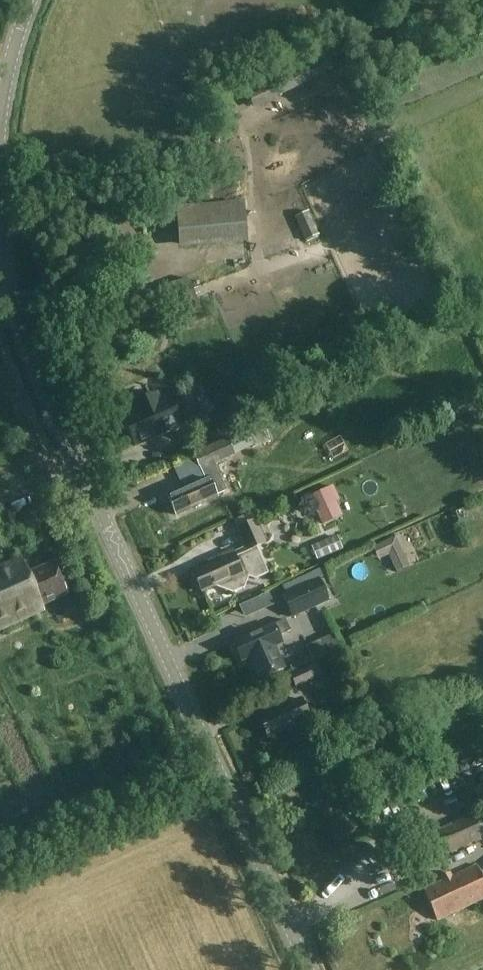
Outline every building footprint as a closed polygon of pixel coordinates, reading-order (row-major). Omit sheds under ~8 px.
[(249,237),(245,202),(176,209),(180,244),(249,237)] [(319,236),(308,210),(295,216),(306,242),(319,236)] [(158,291),(171,327),(173,333),(204,321),(189,279),(158,291)] [(180,422),(168,394),(159,398),(156,390),(132,401),(135,409),(122,414),(135,442),(180,422)] [(186,425),(204,418),(192,391),(175,398),(186,425)] [(251,447),(246,435),(229,442),(228,440),(194,455),(205,480),(168,497),(176,516),(217,498),(216,494),(226,490),(215,465),(236,456),(235,455),(251,447)] [(341,516),(335,501),(338,500),(332,485),(329,486),(311,493),(323,524),(341,516)] [(267,576),(256,549),(265,545),(255,522),(236,530),(245,549),(233,554),(231,552),(208,562),(209,566),(192,573),(200,592),(213,586),(231,594),(243,589),(247,579),(254,581),(267,576)] [(326,558),(343,551),(338,537),(321,544),(326,558)] [(410,568),(396,538),(373,548),(379,560),(389,556),(398,573),(410,568)] [(20,556),(0,566),(0,631),(45,611),(43,607),(68,596),(53,563),(29,575),(20,556)] [(283,597),(292,619),(329,603),(320,581),(283,597)] [(291,632),(286,621),(274,626),(274,625),(234,643),(242,662),(249,659),(259,683),(286,671),(276,648),(283,645),(279,637),(291,632)] [(296,689),(321,678),(316,665),(290,676),(296,689)] [(267,738),(309,720),(300,701),(259,719),(267,738)] [(482,840),(482,838),(481,833),(478,826),(473,815),(429,835),(440,860),(482,840)] [(482,901),(482,882),(476,867),(424,891),(438,922),(482,901)]
